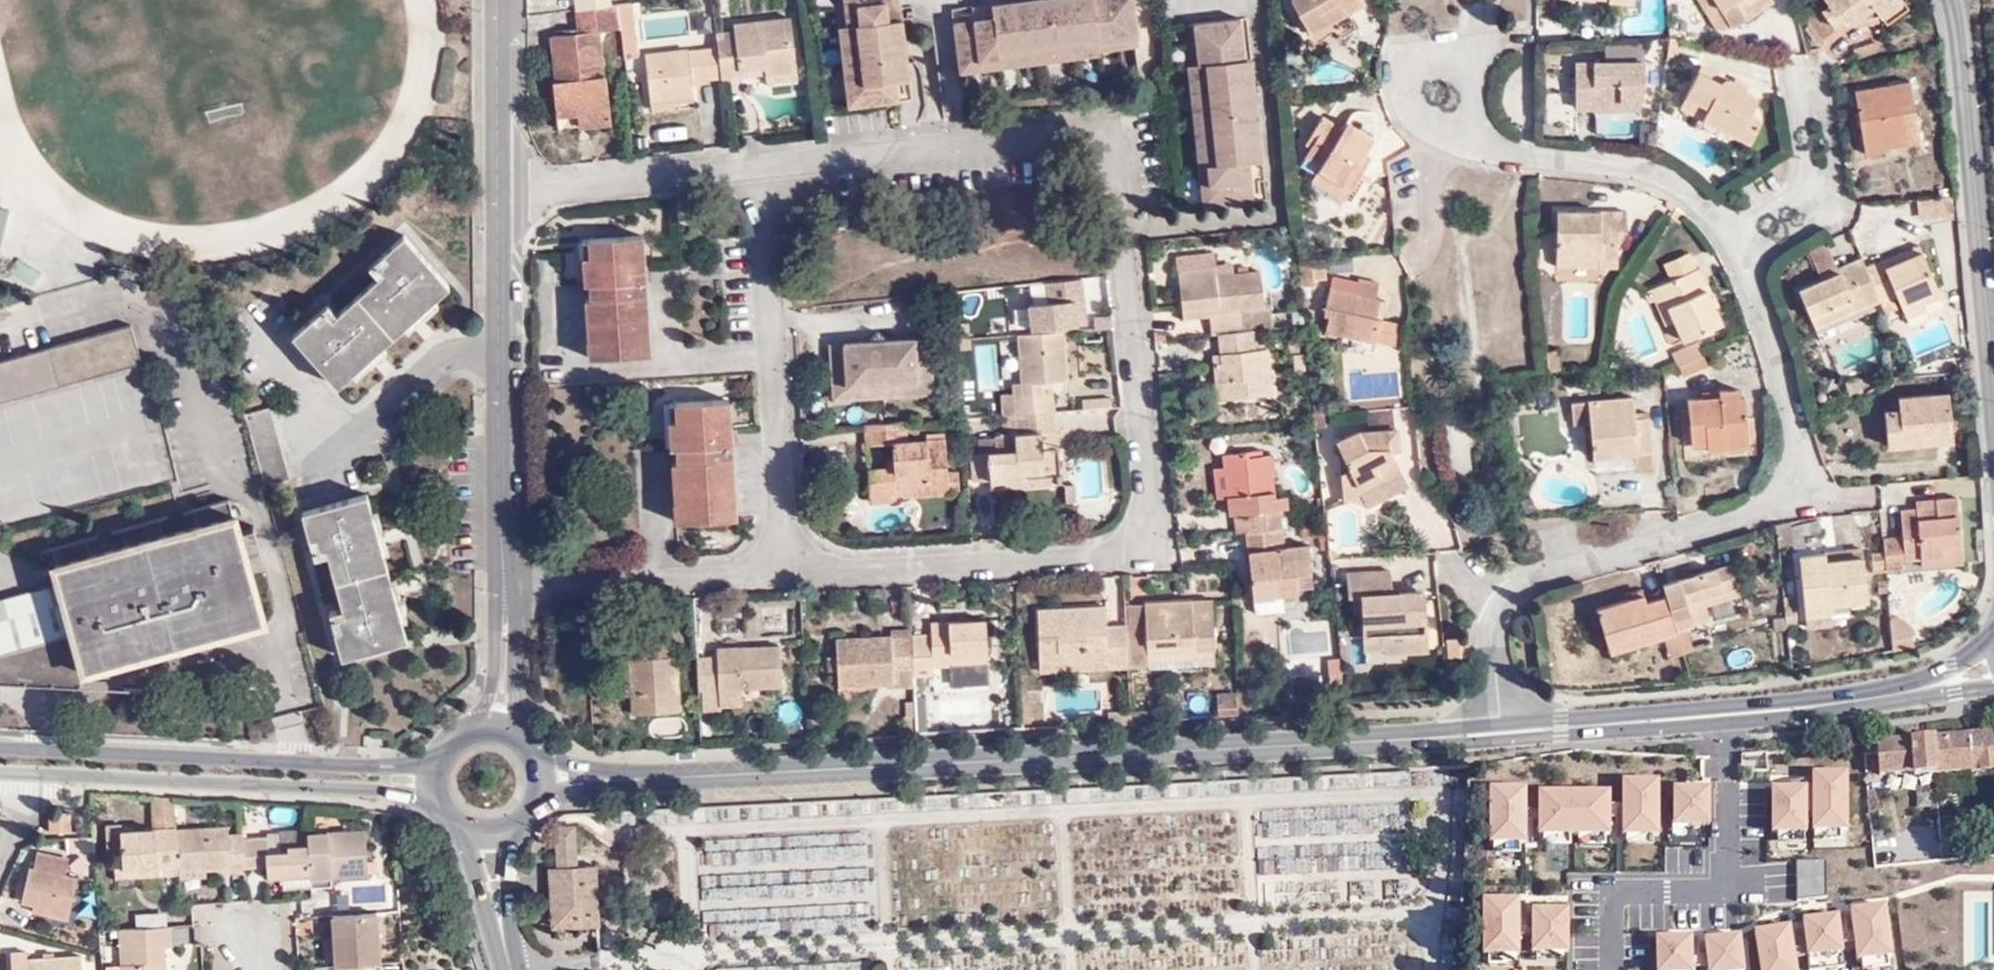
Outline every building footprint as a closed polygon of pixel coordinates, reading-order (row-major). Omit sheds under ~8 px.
[(582,18),(618,12),(616,0),(572,0),(573,6),(580,5),(582,18)] [(859,115),(845,0),(836,0),(851,115),(859,115)] [(859,115),(900,109),(897,88),(912,87),(902,0),(845,0),(859,115)] [(1099,54),(1099,49),(1139,45),(1133,0),(1131,0),(1093,6),(1093,8),(994,21),(995,25),(955,29),(957,44),(960,63),(961,71),(1099,54)] [(1093,8),(1093,6),(1092,0),(1079,0),(992,11),(994,21),(1093,8)] [(1308,39),(1344,20),(1348,27),(1370,15),(1362,0),(1288,0),(1308,39)] [(1628,9),(1630,0),(1605,0),(1605,4),(1628,9)] [(1714,29),(1731,29),(1772,4),(1769,0),(1697,0),(1714,29)] [(1882,30),(1907,16),(1896,0),(1885,0),(1883,1),(1882,0),(1821,0),(1819,2),(1829,19),(1806,34),(1820,56),(1846,38),(1882,30)] [(636,28),(634,10),(628,11),(618,12),(620,30),(636,28)] [(620,30),(618,12),(582,18),(584,40),(547,44),(550,88),(556,87),(560,120),(583,117),(613,113),(610,81),(603,81),(599,40),(621,37),(620,30)] [(1912,25),(1907,16),(1882,30),(1889,40),(1912,25)] [(1313,46),(1348,27),(1344,20),(1308,39),(1313,46)] [(1253,205),(1248,166),(1251,166),(1240,64),(1245,64),(1241,24),(1194,30),(1198,67),(1194,68),(1210,210),(1253,205)] [(1189,68),(1194,68),(1198,67),(1194,30),(1186,31),(1189,68)] [(939,76),(960,63),(957,44),(936,36),(935,45),(936,61),(939,76)] [(734,54),(721,55),(721,59),(723,86),(724,89),(737,88),(736,82),(768,78),(770,94),(800,91),(795,38),(734,44),(734,54)] [(1140,53),(1139,45),(1099,49),(1099,54),(1099,58),(1140,53)] [(962,80),(1100,63),(1099,58),(1099,54),(961,71),(962,80)] [(696,88),(723,86),(721,59),(647,69),(652,108),(698,104),(696,88)] [(1245,64),(1240,64),(1251,166),(1262,165),(1250,63),(1245,64)] [(1700,65),(1696,73),(1715,84),(1720,77),(1700,65)] [(1210,210),(1194,68),(1189,68),(1185,69),(1202,211),(1210,210)] [(1578,125),(1626,123),(1627,112),(1645,111),(1643,72),(1576,75),(1578,125)] [(1743,90),(1720,77),(1715,84),(1696,73),(1682,98),(1703,111),(1698,122),(1741,147),(1753,126),(1748,117),(1753,105),(1749,100),(1744,96),(1741,95),(1743,90)] [(1855,102),(1862,153),(1920,147),(1913,96),(1855,102)] [(699,113),(698,104),(652,108),(654,122),(675,121),(674,115),(699,113)] [(1645,122),(1645,111),(1627,112),(1626,123),(1645,122)] [(615,134),(613,113),(583,117),(585,138),(615,134)] [(1353,189),(1372,156),(1368,154),(1376,140),(1349,124),(1344,132),(1321,119),(1308,141),(1315,145),(1307,159),(1321,167),(1320,170),(1353,189)] [(1862,153),(1863,166),(1921,159),(1920,147),(1862,153)] [(1347,200),(1353,189),(1320,170),(1314,181),(1347,200)] [(1949,203),(1914,206),(1916,225),(1939,222),(1940,225),(1951,224),(1949,203)] [(1616,256),(1616,238),(1627,239),(1628,224),(1555,224),(1553,266),(1595,268),(1595,279),(1615,279),(1616,256)] [(576,349),(640,347),(641,234),(586,236),(585,332),(575,332),(576,349)] [(1627,239),(1616,238),(1616,256),(1627,255),(1627,239)] [(409,272),(415,260),(420,252),(413,243),(372,278),(381,290),(340,327),(330,317),(296,347),(340,397),(355,383),(385,354),(408,334),(404,285),(409,272)] [(1813,280),(1829,274),(1827,270),(1817,244),(1801,250),(1813,280)] [(1912,251),(1858,270),(1870,303),(1885,297),(1889,308),(1927,294),(1912,251)] [(408,334),(410,332),(440,307),(454,292),(420,252),(415,260),(409,272),(404,285),(408,334)] [(1327,255),(1299,259),(1302,284),(1315,282),(1315,275),(1329,274),(1327,255)] [(1660,266),(1667,283),(1694,272),(1688,255),(1660,266)] [(1870,303),(1858,270),(1854,260),(1827,270),(1829,274),(1813,280),(1789,289),(1803,327),(1870,303)] [(1552,277),(1595,279),(1595,268),(1553,266),(1552,277)] [(1671,324),(1679,344),(1717,326),(1694,272),(1667,283),(1657,287),(1671,324)] [(1106,274),(1085,274),(1085,296),(1107,296),(1106,274)] [(1227,341),(1258,338),(1274,337),(1271,316),(1266,317),(1263,279),(1234,281),(1235,291),(1220,292),(1218,274),(1181,278),(1185,318),(1217,315),(1218,324),(1210,325),(1211,343),(1227,341)] [(1332,288),(1353,293),(1356,279),(1337,276),(1332,288)] [(1356,279),(1353,293),(1332,288),(1325,311),(1333,314),(1329,326),(1374,339),(1375,337),(1382,318),(1379,315),(1383,302),(1376,299),(1380,285),(1356,279)] [(1660,328),(1671,324),(1657,287),(1646,291),(1660,328)] [(1930,301),(1927,294),(1889,308),(1895,321),(1915,315),(1913,307),(1930,301)] [(446,316),(440,307),(410,332),(418,340),(446,316)] [(1218,324),(1217,315),(1185,318),(1186,327),(1210,325),(1218,324)] [(1375,337),(1403,344),(1405,323),(1382,318),(1375,337)] [(130,322),(0,356),(0,395),(139,358),(130,322)] [(1010,391),(1012,423),(1014,423),(1054,420),(1051,389),(1063,388),(1059,336),(1016,340),(1018,390),(1010,391)] [(1260,361),(1258,338),(1227,341),(1229,366),(1230,379),(1219,379),(1220,394),(1233,394),(1233,409),(1279,406),(1275,360),(1260,361)] [(874,340),(867,351),(868,365),(884,364),(883,349),(874,340)] [(1667,355),(1672,367),(1698,357),(1692,344),(1667,355)] [(884,364),(868,365),(867,351),(829,354),(832,395),(846,395),(858,406),(903,403),(913,389),(929,387),(926,346),(883,349),(884,364)] [(978,347),(978,386),(996,386),(996,347),(978,347)] [(1550,350),(1537,348),(1539,372),(1552,372),(1550,350)] [(392,364),(385,354),(355,383),(364,391),(392,364)] [(1704,369),(1698,357),(1672,367),(1678,380),(1704,369)] [(1219,379),(1230,379),(1229,366),(1218,366),(1219,379)] [(930,400),(929,387),(913,389),(903,403),(930,400)] [(1233,409),(1233,394),(1220,394),(1220,407),(1222,407),(1223,408),(1223,410),(1233,409)] [(858,406),(846,395),(832,395),(833,408),(858,406)] [(1686,446),(1699,446),(1700,453),(1741,451),(1739,417),(1733,417),(1732,396),(1718,396),(1718,403),(1684,404),(1685,414),(1686,446)] [(1880,414),(1883,445),(1946,441),(1943,396),(1897,399),(1897,413),(1880,414)] [(1650,465),(1648,442),(1634,443),(1633,425),(1631,404),(1568,408),(1570,434),(1588,433),(1591,470),(1632,467),(1650,465)] [(1368,432),(1396,429),(1394,407),(1367,409),(1368,432)] [(668,522),(731,520),(728,410),(675,411),(678,504),(667,505),(668,522)] [(281,413),(250,420),(269,492),(298,486),(281,413)] [(990,493),(990,498),(1024,495),(1024,487),(1059,485),(1057,464),(1042,465),(1042,451),(1056,451),(1054,420),(1014,423),(1016,448),(995,450),(997,471),(988,472),(990,493)] [(1648,424),(1633,425),(1634,443),(1648,442),(1648,424)] [(1341,499),(1399,469),(1398,461),(1392,462),(1391,450),(1397,448),(1396,429),(1368,432),(1359,433),(1335,444),(1343,472),(1341,474),(1337,477),(1336,481),(1337,486),(1341,499)] [(909,449),(907,431),(865,434),(867,454),(891,452),(892,477),(869,479),(870,496),(895,494),(896,505),(950,501),(950,497),(959,497),(958,480),(948,481),(945,446),(909,449)] [(974,494),(990,493),(988,472),(997,471),(995,450),(979,451),(980,466),(972,467),(974,494)] [(1057,464),(1056,451),(1042,451),(1042,465),(1057,464)] [(1244,542),(1246,542),(1276,539),(1274,515),(1264,515),(1262,470),(1239,471),(1239,462),(1209,463),(1211,522),(1244,520),(1244,542)] [(1632,467),(1632,481),(1650,480),(1650,465),(1632,467)] [(1059,485),(1024,487),(1024,495),(1025,501),(1059,498),(1059,485)] [(896,505),(895,494),(870,496),(871,510),(896,509),(896,505)] [(49,543),(64,598),(72,628),(81,661),(82,665),(261,616),(247,565),(262,562),(251,522),(235,525),(227,496),(190,506),(194,521),(161,529),(157,514),(119,525),(122,540),(89,548),(85,533),(49,543)] [(1900,537),(1879,539),(1881,571),(1900,569),(1901,562),(1918,561),(1920,568),(1939,566),(1938,549),(1958,548),(1955,498),(1914,500),(1915,509),(1899,510),(1900,537)] [(404,657),(400,635),(390,595),(383,565),(373,526),(368,508),(309,522),(321,571),(334,569),(346,618),(332,622),(345,672),(404,657)] [(383,525),(373,526),(383,565),(392,563),(383,525)] [(1283,557),(1281,538),(1276,539),(1246,542),(1251,608),(1253,612),(1282,609),(1298,607),(1297,588),(1312,587),(1310,555),(1283,557)] [(1959,565),(1958,548),(1938,549),(1939,566),(1959,565)] [(1819,552),(1820,565),(1834,564),(1833,551),(1819,552)] [(1789,554),(1795,614),(1825,613),(1824,607),(1864,603),(1860,562),(1834,564),(1820,565),(1819,552),(1789,554)] [(1655,582),(1660,600),(1670,632),(1681,629),(1705,622),(1701,608),(1697,596),(1732,586),(1725,563),(1655,582)] [(72,628),(64,598),(57,599),(51,577),(0,591),(0,647),(72,628)] [(1358,607),(1362,652),(1423,649),(1419,601),(1389,604),(1387,577),(1339,580),(1341,608),(1358,607)] [(1732,586),(1697,596),(1701,608),(1735,598),(1732,586)] [(1314,606),(1312,587),(1297,588),(1298,607),(1314,606)] [(409,633),(400,594),(390,595),(400,635),(409,633)] [(1670,634),(1670,632),(1660,600),(1641,605),(1637,594),(1585,608),(1595,644),(1614,639),(1617,649),(1657,638),(1670,634)] [(1122,643),(1123,671),(1124,674),(1143,673),(1143,660),(1206,656),(1204,616),(1185,616),(1185,606),(1139,609),(1139,629),(1140,642),(1122,643)] [(1203,606),(1185,606),(1185,616),(1204,616),(1203,606)] [(1282,625),(1282,609),(1253,612),(1254,628),(1282,625)] [(1097,673),(1123,671),(1122,643),(1122,630),(1099,631),(1097,611),(1032,615),(1035,665),(1097,663),(1097,673)] [(72,628),(0,647),(0,679),(77,682),(72,663),(81,661),(72,628)] [(1139,629),(1122,630),(1122,643),(1140,642),(1139,629)] [(1681,629),(1670,632),(1670,634),(1676,655),(1687,651),(1681,629)] [(910,648),(912,681),(913,694),(934,693),(933,679),(955,677),(990,673),(987,640),(984,630),(929,634),(930,646),(910,648)] [(1463,632),(1440,632),(1442,653),(1464,653),(1463,632)] [(1676,655),(1670,634),(1657,638),(1664,659),(1676,655)] [(1617,649),(1614,639),(1595,644),(1598,654),(1617,649)] [(890,682),(912,681),(910,648),(910,641),(890,641),(890,650),(835,654),(837,698),(843,700),(891,697),(890,682)] [(634,699),(635,717),(677,713),(675,651),(674,646),(648,647),(648,659),(633,660),(634,699)] [(1362,652),(1363,660),(1385,658),(1386,665),(1423,662),(1423,649),(1362,652)] [(712,672),(695,673),(697,703),(727,702),(783,699),(782,657),(713,660),(712,672)] [(622,699),(634,699),(633,660),(621,660),(622,699)] [(1036,676),(1097,673),(1097,663),(1035,665),(1036,676)] [(991,691),(990,673),(955,677),(957,695),(991,691)] [(891,701),(913,699),(913,694),(912,681),(890,682),(891,697),(891,701)] [(1213,714),(1236,713),(1235,689),(1212,690),(1213,714)] [(783,707),(783,699),(727,702),(728,711),(783,707)] [(905,736),(915,736),(913,707),(904,708),(905,736)] [(1863,741),(1864,753),(1876,753),(1878,777),(1915,775),(1916,780),(1993,773),(1993,729),(1863,741)] [(181,827),(179,795),(155,794),(157,829),(181,827)] [(55,807),(55,828),(78,829),(79,806),(55,807)] [(110,848),(127,848),(126,830),(126,824),(110,824),(110,848)] [(231,824),(181,827),(182,865),(182,870),(210,868),(249,867),(246,836),(246,831),(232,832),(231,824)] [(127,848),(128,867),(167,866),(182,865),(181,827),(157,829),(126,830),(127,848)] [(312,830),(313,843),(315,871),(315,874),(335,873),(370,870),(368,827),(312,830)] [(549,868),(548,932),(597,934),(598,869),(573,867),(575,830),(556,830),(554,868),(549,868)] [(65,834),(65,851),(93,850),(92,833),(65,834)] [(785,930),(872,924),(866,840),(824,843),(824,846),(783,849),(782,834),(697,840),(699,872),(710,871),(715,934),(785,929),(785,930)] [(270,875),(315,871),(313,843),(288,844),(288,850),(275,851),(274,835),(246,836),(249,867),(269,865),(270,875)] [(40,864),(36,864),(29,900),(55,904),(54,912),(78,917),(85,873),(73,871),(76,853),(43,848),(40,864)] [(167,866),(128,867),(127,848),(119,849),(121,877),(168,874),(167,866)] [(1792,850),(1792,860),(1828,860),(1828,850),(1792,850)] [(1977,858),(1978,873),(1993,871),(1993,857),(1977,858)] [(210,868),(182,870),(184,882),(210,881),(210,868)] [(335,873),(315,874),(315,887),(335,885),(335,873)] [(1858,966),(1891,964),(1887,903),(1854,905),(1858,966)] [(1843,964),(1842,915),(1806,916),(1807,965),(1843,964)] [(337,961),(339,965),(383,962),(377,917),(335,919),(337,961)] [(1983,928),(1938,933),(1942,969),(1977,969),(1987,969),(1983,928)] [(130,969),(168,969),(167,950),(173,949),(172,930),(128,932),(129,950),(130,969)] [(1791,930),(1757,932),(1759,969),(1793,969),(1791,930)] [(1703,934),(1706,969),(1743,969),(1740,931),(1703,934)] [(1657,969),(1691,969),(1690,932),(1656,933),(1657,969)] [(89,956),(32,960),(31,950),(19,950),(20,969),(90,969),(89,956)] [(878,957),(797,963),(797,969),(879,969),(878,957)] [(383,962),(339,965),(339,969),(384,969),(383,962)]
